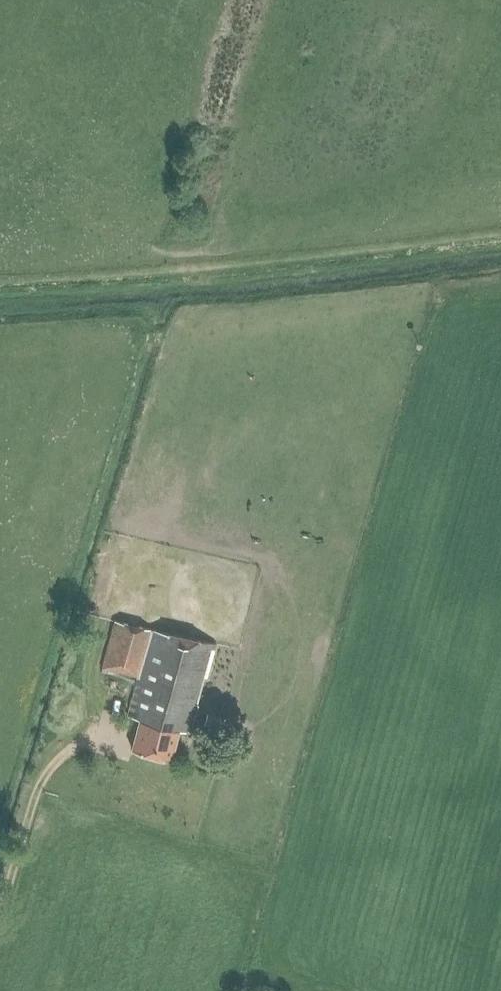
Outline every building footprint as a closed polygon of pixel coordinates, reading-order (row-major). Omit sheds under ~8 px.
[(196,710),(198,710),(216,644),(152,630),(116,622),(104,669),(139,678),(128,717),(140,720),(133,745),(172,755),(179,731),(190,734),(196,710)] [(206,716),(204,725),(219,729),(221,720),(206,716)]
